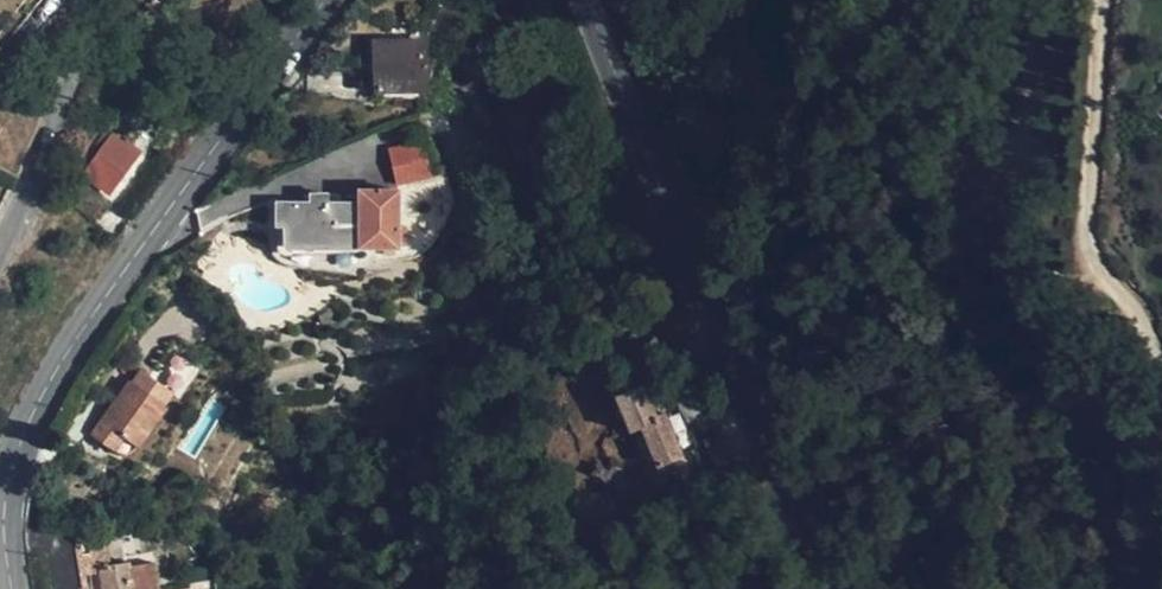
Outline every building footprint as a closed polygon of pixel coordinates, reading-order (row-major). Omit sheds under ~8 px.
[(424,44),(375,44),(376,92),(422,90),(425,90),(424,44)] [(137,153),(113,135),(83,175),(107,193),(137,153)] [(431,178),(424,141),(387,148),(394,185),(431,178)] [(311,205),(276,205),(276,227),(284,228),(285,249),(397,249),(397,193),(358,192),(358,205),(326,206),(325,196),(311,195),(311,205)] [(94,228),(115,242),(129,220),(110,206),(94,228)] [(670,372),(654,341),(638,348),(654,380),(670,372)] [(131,384),(92,436),(117,454),(121,456),(127,455),(132,453),(137,449),(165,408),(131,384)] [(652,418),(657,417),(643,384),(611,396),(627,433),(640,428),(654,422),(652,418)] [(664,414),(657,417),(652,418),(654,422),(640,428),(658,469),(683,459),(664,414)] [(734,468),(722,435),(706,441),(719,474),(734,468)] [(41,544),(49,588),(86,588),(77,538),(41,544)] [(99,569),(102,588),(157,588),(153,565),(128,569),(127,564),(99,569)]
